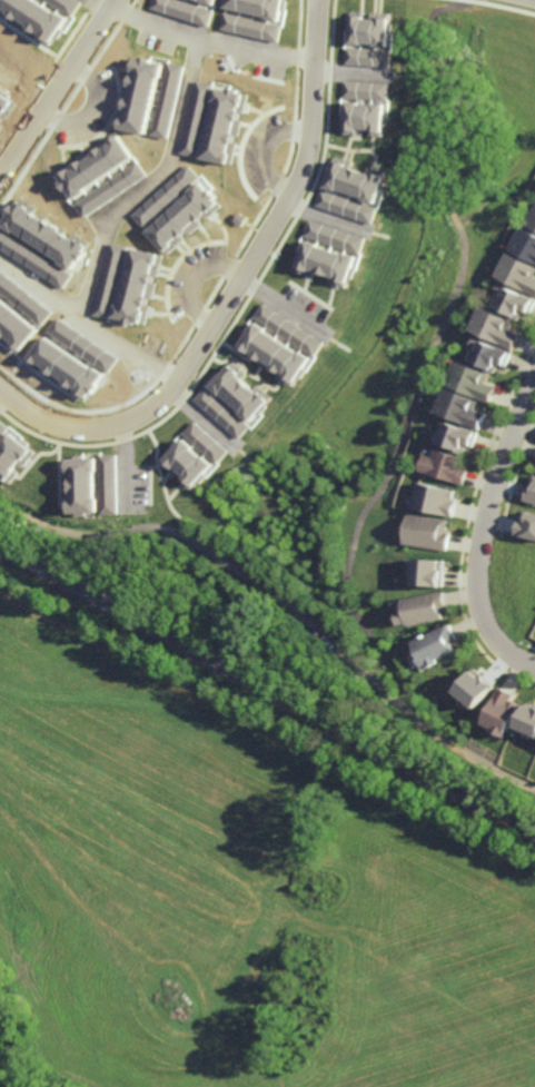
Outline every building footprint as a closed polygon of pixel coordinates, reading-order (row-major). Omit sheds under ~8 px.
[(68,16),(38,0),(0,0),(0,12),(16,20),(15,23),(54,44),(68,16)] [(80,0),(47,0),(73,16),(82,1),(80,0)] [(183,0),(152,0),(149,8),(207,27),(212,9),(183,0)] [(345,65),(391,67),(393,15),(365,14),(365,11),(351,11),(350,30),(346,29),(345,65)] [(278,42),(281,25),(222,12),(219,29),(278,42)] [(167,138),(181,66),(164,62),(164,63),(133,57),(119,129),(167,138)] [(179,152),(193,155),(208,83),(194,80),(179,152)] [(390,100),(391,83),(344,81),(344,98),(390,100)] [(201,158),(230,164),(243,92),(213,87),(201,158)] [(388,103),(344,102),(344,134),(367,135),(388,135),(388,103)] [(145,175),(118,135),(57,176),(81,210),(116,187),(120,193),(145,175)] [(354,161),(333,156),(325,189),(378,202),(386,171),(368,167),(367,171),(352,168),(354,161)] [(197,176),(186,164),(132,215),(142,227),(197,176)] [(166,253),(220,204),(200,182),(146,231),(166,253)] [(379,207),(321,189),(316,206),(374,223),(379,207)] [(526,224),(534,209),(534,229),(526,224)] [(304,236),(362,254),(367,237),(309,219),(304,236)] [(524,226),(534,232),(534,263),(511,249),(524,226)] [(351,288),(359,256),(304,242),(297,272),(315,276),(316,272),(331,276),(329,282),(351,288)] [(95,314),(108,317),(122,245),(109,243),(95,314)] [(158,254),(131,248),(115,319),(140,325),(149,290),(158,254)] [(509,253),(534,267),(534,277),(534,296),(497,276),(509,253)] [(511,286),(534,299),(534,305),(529,315),(524,312),(519,322),(508,317),(509,315),(495,308),(502,296),(505,298),(511,286)] [(24,347),(38,329),(0,299),(0,328),(24,347)] [(326,340),(262,303),(252,321),(253,322),(238,349),(300,385),(326,340)] [(511,330),(521,336),(514,352),(470,330),(482,307),(514,323),(511,330)] [(33,359),(93,394),(105,374),(45,339),(33,359)] [(496,348),(497,346),(512,354),(505,368),(499,366),(495,375),(470,363),(476,350),(478,352),(484,342),(496,348)] [(486,385),(497,389),(491,405),(446,386),(457,360),(491,375),(486,385)] [(275,399),(260,385),(256,389),(244,378),(245,376),(231,364),(212,384),(254,423),(275,399)] [(196,399),(241,439),(253,425),(243,416),(241,418),(207,387),(196,399)] [(474,411),(486,416),(479,432),(435,414),(445,389),(478,403),(474,411)] [(0,418),(0,442),(11,427),(0,418)] [(462,429),(463,427),(478,434),(472,449),(465,447),(462,456),(437,446),(442,434),(445,435),(449,424),(462,429)] [(22,464),(26,468),(39,450),(12,432),(0,448),(0,473),(10,481),(22,464)] [(462,467),(464,468),(463,471),(467,472),(463,487),(418,474),(424,457),(433,459),(436,451),(464,458),(462,467)] [(103,454),(105,514),(122,513),(120,453),(103,454)] [(73,513),(101,512),(99,457),(71,458),(73,513)] [(533,476),(534,477),(534,507),(523,503),(533,476)] [(457,491),(419,482),(413,507),(451,517),(457,491)] [(449,518),(408,515),(405,546),(446,549),(449,518)] [(444,560),(416,559),(415,585),(443,586),(444,560)] [(404,598),(405,610),(397,611),(399,626),(443,619),(442,607),(447,606),(444,592),(404,598)] [(423,664),(416,650),(418,649),(414,639),(449,621),(457,635),(452,638),(456,648),(423,664)] [(505,734),(493,728),(494,727),(483,721),(502,684),(515,691),(512,698),(522,702),(505,734)] [(530,701),(518,727),(534,734),(534,703),(530,701)]
